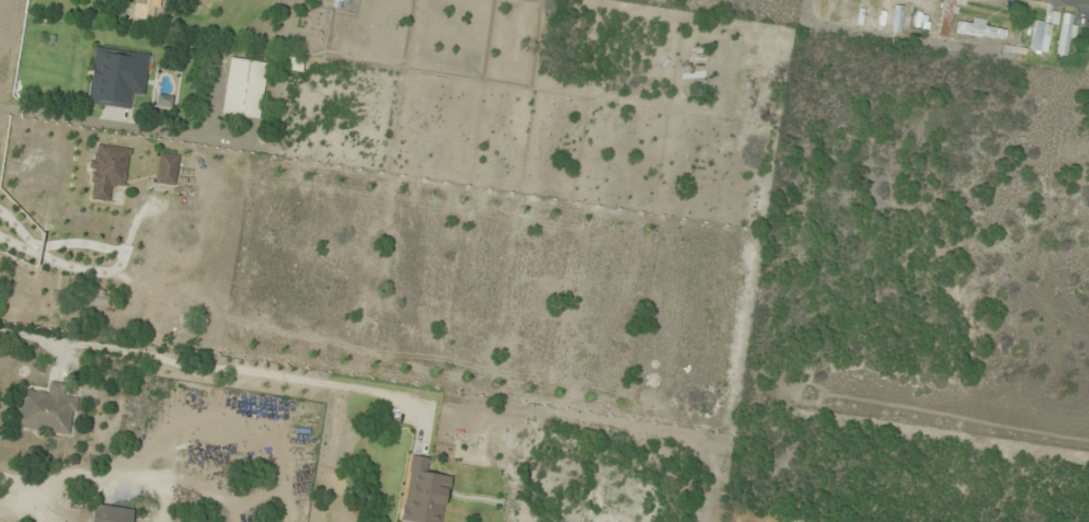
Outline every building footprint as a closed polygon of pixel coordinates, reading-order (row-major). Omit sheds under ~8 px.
[(333,7),(347,9),(349,0),(334,0),(333,7)] [(953,5),(944,4),(939,34),(948,35),(953,5)] [(1068,57),(1077,17),(1065,14),(1056,55),(1068,57)] [(958,32),(1005,41),(1007,27),(973,21),(972,24),(960,21),(958,32)] [(1049,41),(1053,24),(1036,21),(1030,49),(1040,52),(1043,40),(1049,41)] [(146,98),(151,54),(94,47),(87,104),(132,109),(134,96),(146,98)] [(268,63),(230,58),(222,115),(260,120),(268,63)] [(126,187),(132,149),(97,144),(88,199),(111,202),(113,185),(126,187)] [(176,185),(179,156),(159,154),(156,183),(176,185)] [(17,429),(72,435),(77,397),(66,396),(67,384),(50,382),(49,392),(22,389),(17,429)] [(451,474),(431,471),(432,458),(409,455),(401,521),(445,521),(451,474)] [(93,506),(91,521),(131,521),(132,511),(93,506)]
